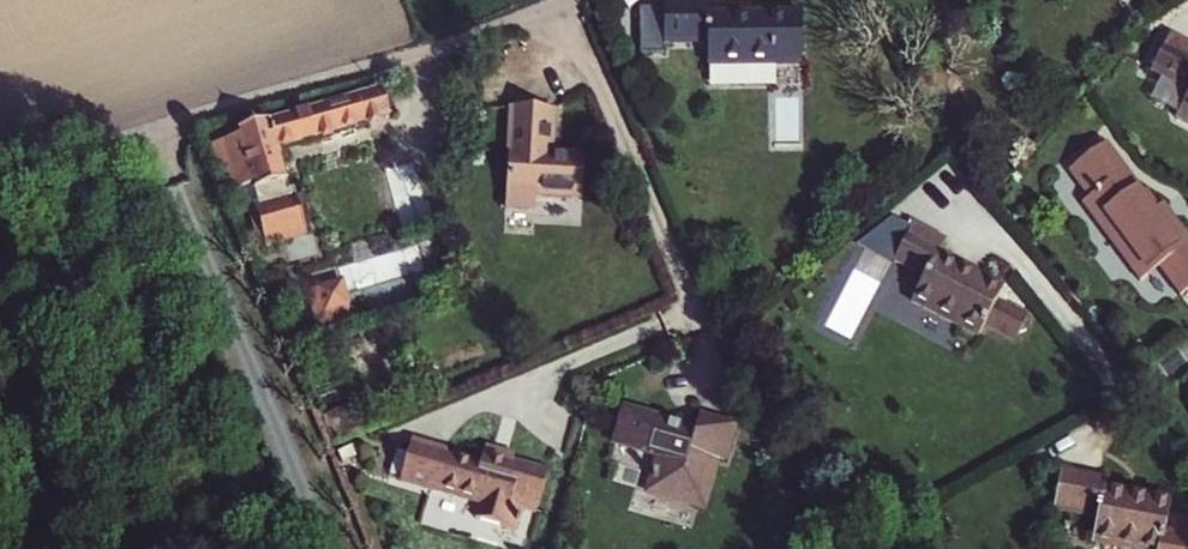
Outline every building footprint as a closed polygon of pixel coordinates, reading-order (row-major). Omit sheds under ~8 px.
[(706,61),(800,55),(797,7),(703,14),(703,0),(657,0),(660,44),(705,40),(706,61)] [(1162,49),(1146,80),(1187,100),(1172,129),(1187,137),(1187,61),(1162,49)] [(288,192),(277,150),(390,117),(382,89),(234,133),(236,138),(215,144),(229,192),(243,188),(255,229),(259,228),(265,247),(291,240),(290,234),(305,229),(310,226),(302,198),(296,200),(293,190),(288,192)] [(552,125),(507,124),(506,208),(524,208),(523,219),(550,219),(551,209),(584,209),(584,170),(551,169),(552,125)] [(1097,144),(1079,157),(1082,162),(1067,174),(1087,201),(1077,208),(1104,245),(1110,240),(1141,282),(1154,272),(1164,285),(1169,282),(1180,297),(1187,291),(1187,248),(1171,224),(1166,228),(1142,195),(1137,199),(1097,144)] [(917,295),(944,309),(984,330),(1010,280),(983,266),(945,246),(950,237),(915,219),(896,255),(908,262),(929,272),(917,295)] [(344,295),(341,283),(308,292),(318,325),(351,315),(344,295)] [(698,429),(632,408),(620,447),(663,460),(652,494),(706,511),(720,467),(726,469),(739,429),(702,418),(698,429)] [(321,418),(330,441),(348,434),(339,411),(321,418)] [(526,504),(540,509),(551,470),(512,459),(486,451),(482,465),(447,455),(448,452),(416,442),(406,478),(482,501),(477,516),(519,528),(526,504)] [(488,444),(486,451),(512,459),(514,452),(488,444)] [(1172,500),(1106,486),(1108,477),(1063,468),(1055,507),(1102,517),(1097,541),(1136,548),(1161,548),(1172,500)]
